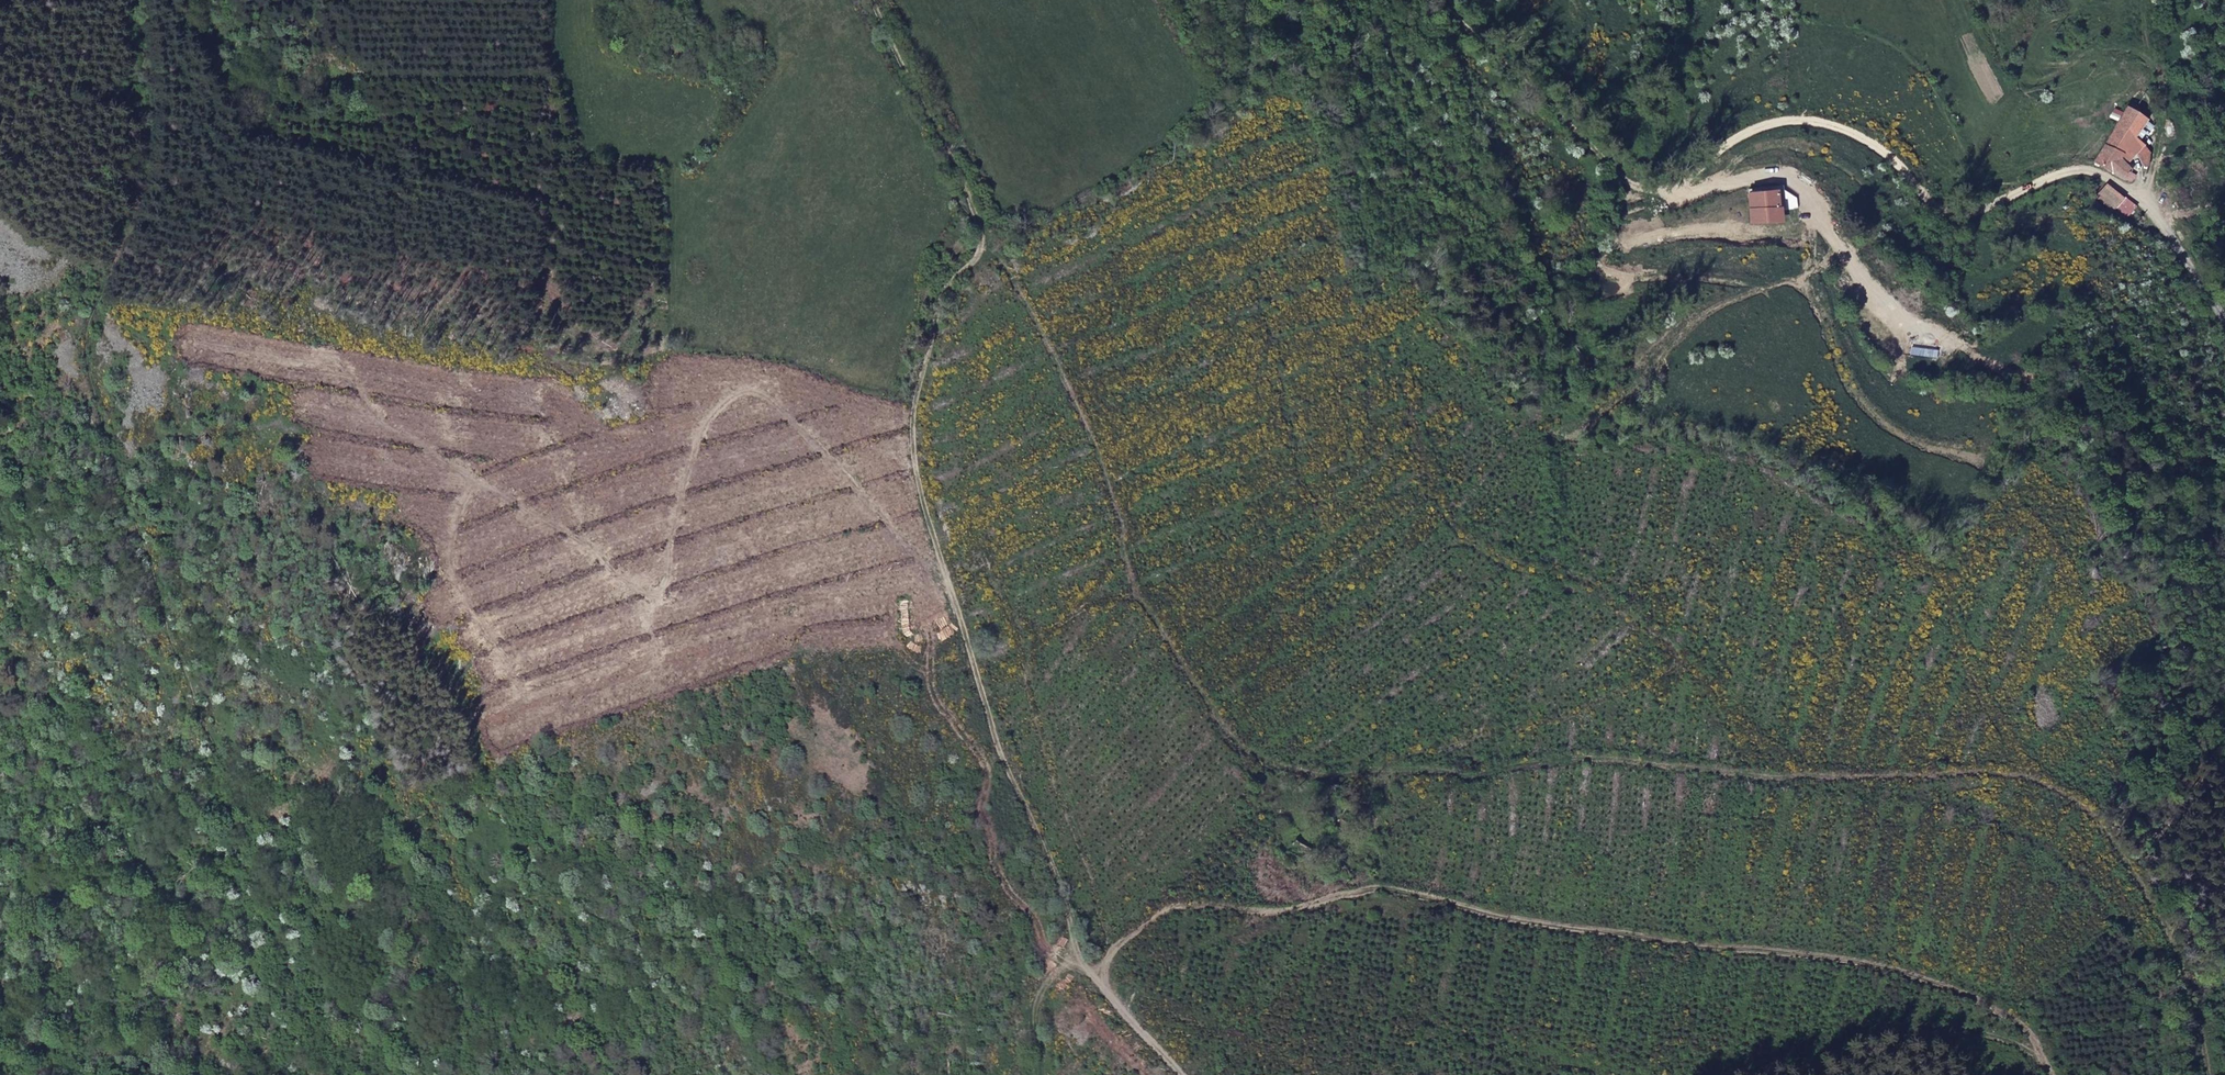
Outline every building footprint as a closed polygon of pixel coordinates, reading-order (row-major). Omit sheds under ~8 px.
[(2128,104),(2094,161),(2127,178),(2129,177),(2133,170),(2135,168),(2123,157),(2131,146),(2137,136),(2148,117),(2128,104)] [(2147,143),(2137,136),(2131,146),(2140,152),(2147,143)] [(2133,170),(2129,177),(2135,181),(2138,174),(2133,170)] [(1785,190),(1752,192),(1753,223),(1786,221),(1785,190)]
